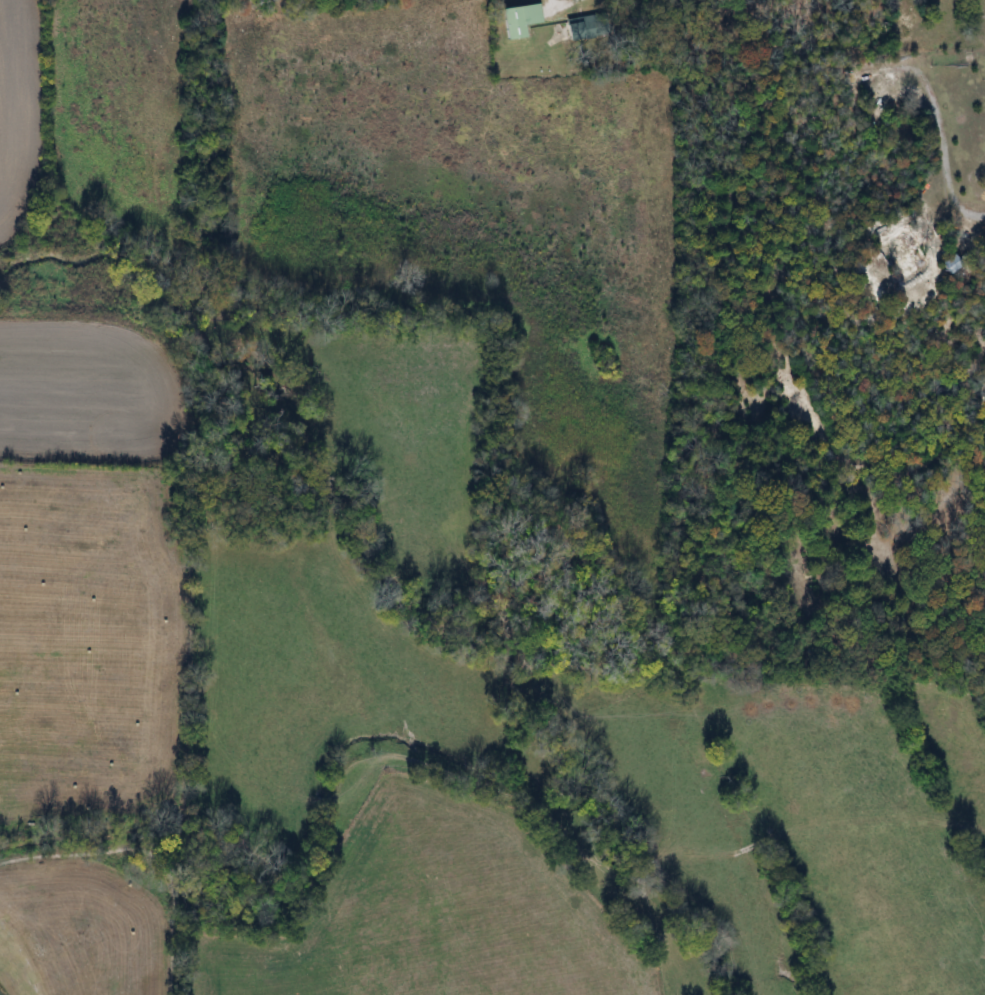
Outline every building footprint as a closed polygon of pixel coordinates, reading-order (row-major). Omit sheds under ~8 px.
[(501,40),(519,38),(518,25),(538,23),(536,4),(497,8),(501,40)] [(583,39),(581,19),(561,21),(563,41),(583,39)]
